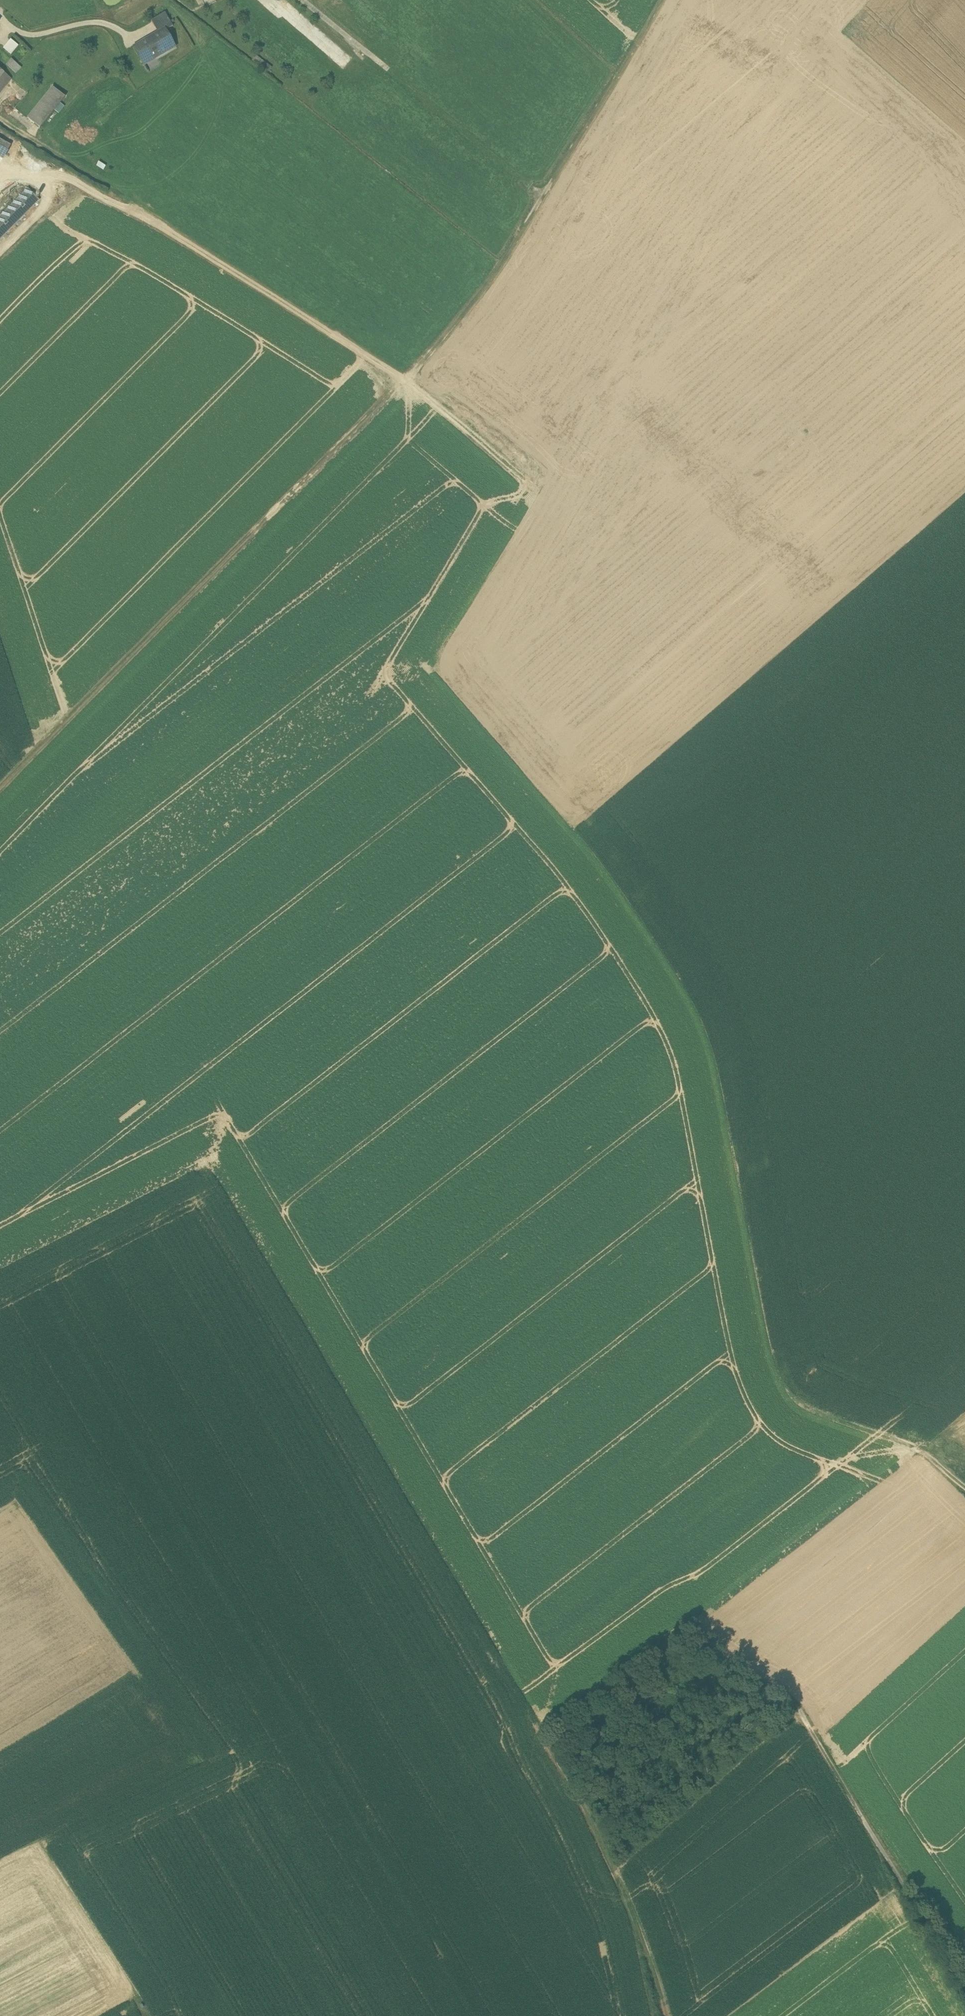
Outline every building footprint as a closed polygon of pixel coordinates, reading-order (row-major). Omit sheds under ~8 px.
[(165,12),(151,20),(159,34),(165,30),(173,26),(165,12)] [(159,34),(149,40),(148,38),(140,43),(141,44),(135,48),(144,64),(156,57),(157,58),(169,51),(168,49),(174,46),(165,30),(159,34)] [(11,37),(3,46),(11,53),(19,43),(11,37)] [(268,72),(272,67),(256,54),(251,60),(268,72)] [(22,67),(11,58),(7,63),(17,72),(22,67)] [(0,78),(0,92),(12,78),(5,72),(0,78)] [(53,87),(28,118),(40,128),(65,97),(53,87)] [(0,140),(0,156),(3,157),(9,146),(0,140)] [(39,198),(28,187),(0,216),(0,238),(39,198)]
